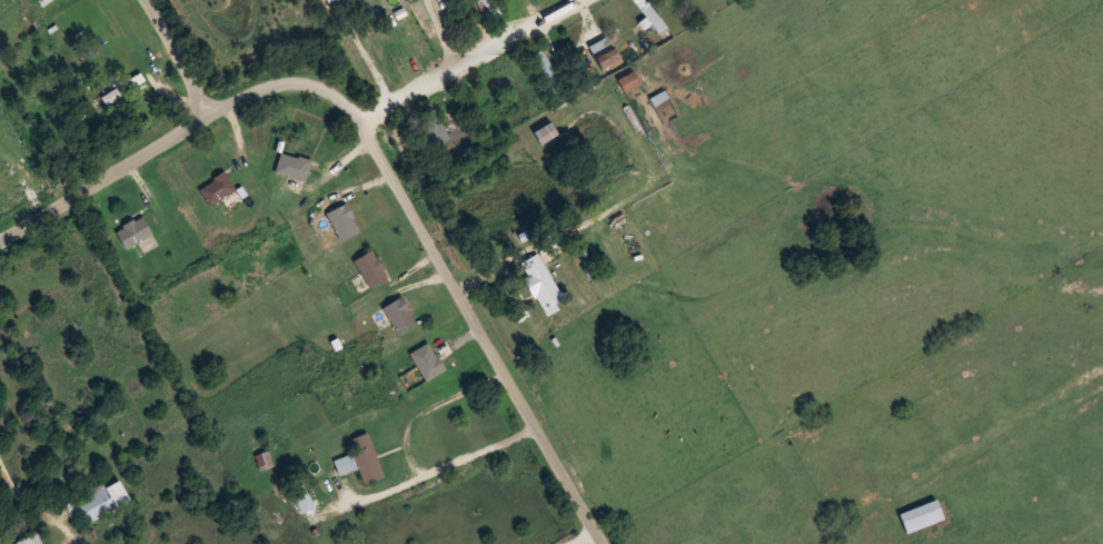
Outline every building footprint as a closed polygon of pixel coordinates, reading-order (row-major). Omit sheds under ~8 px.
[(496,4),(493,0),(481,0),(487,10),(496,4)] [(658,33),(667,26),(647,0),(633,0),(658,33)] [(589,46),(602,69),(621,58),(608,35),(589,46)] [(533,54),(556,92),(564,87),(542,49),(533,54)] [(144,77),(138,71),(102,99),(108,106),(144,77)] [(641,86),(636,72),(619,78),(624,92),(641,86)] [(430,146),(449,139),(437,108),(418,115),(430,146)] [(558,132),(551,121),(535,132),(542,143),(558,132)] [(275,175),(307,180),(310,158),(279,153),(275,175)] [(236,190),(225,171),(199,187),(210,206),(236,190)] [(326,214),(342,242),(361,231),(346,203),(326,214)] [(115,229),(126,249),(153,234),(142,214),(115,229)] [(389,277),(373,249),(354,260),(370,288),(389,277)] [(558,309),(554,302),(563,297),(538,253),(518,264),(547,315),(558,309)] [(416,325),(403,297),(384,306),(397,333),(416,325)] [(426,381),(445,369),(429,342),(410,353),(426,381)] [(340,475),(359,468),(364,483),(384,476),(368,432),(352,438),(357,451),(334,459),(340,475)] [(130,502),(120,479),(75,500),(86,523),(130,502)] [(302,512),(314,505),(303,484),(291,490),(302,512)] [(944,521),(938,501),(899,511),(905,532),(944,521)] [(17,543),(42,543),(36,532),(16,542),(17,543)]
